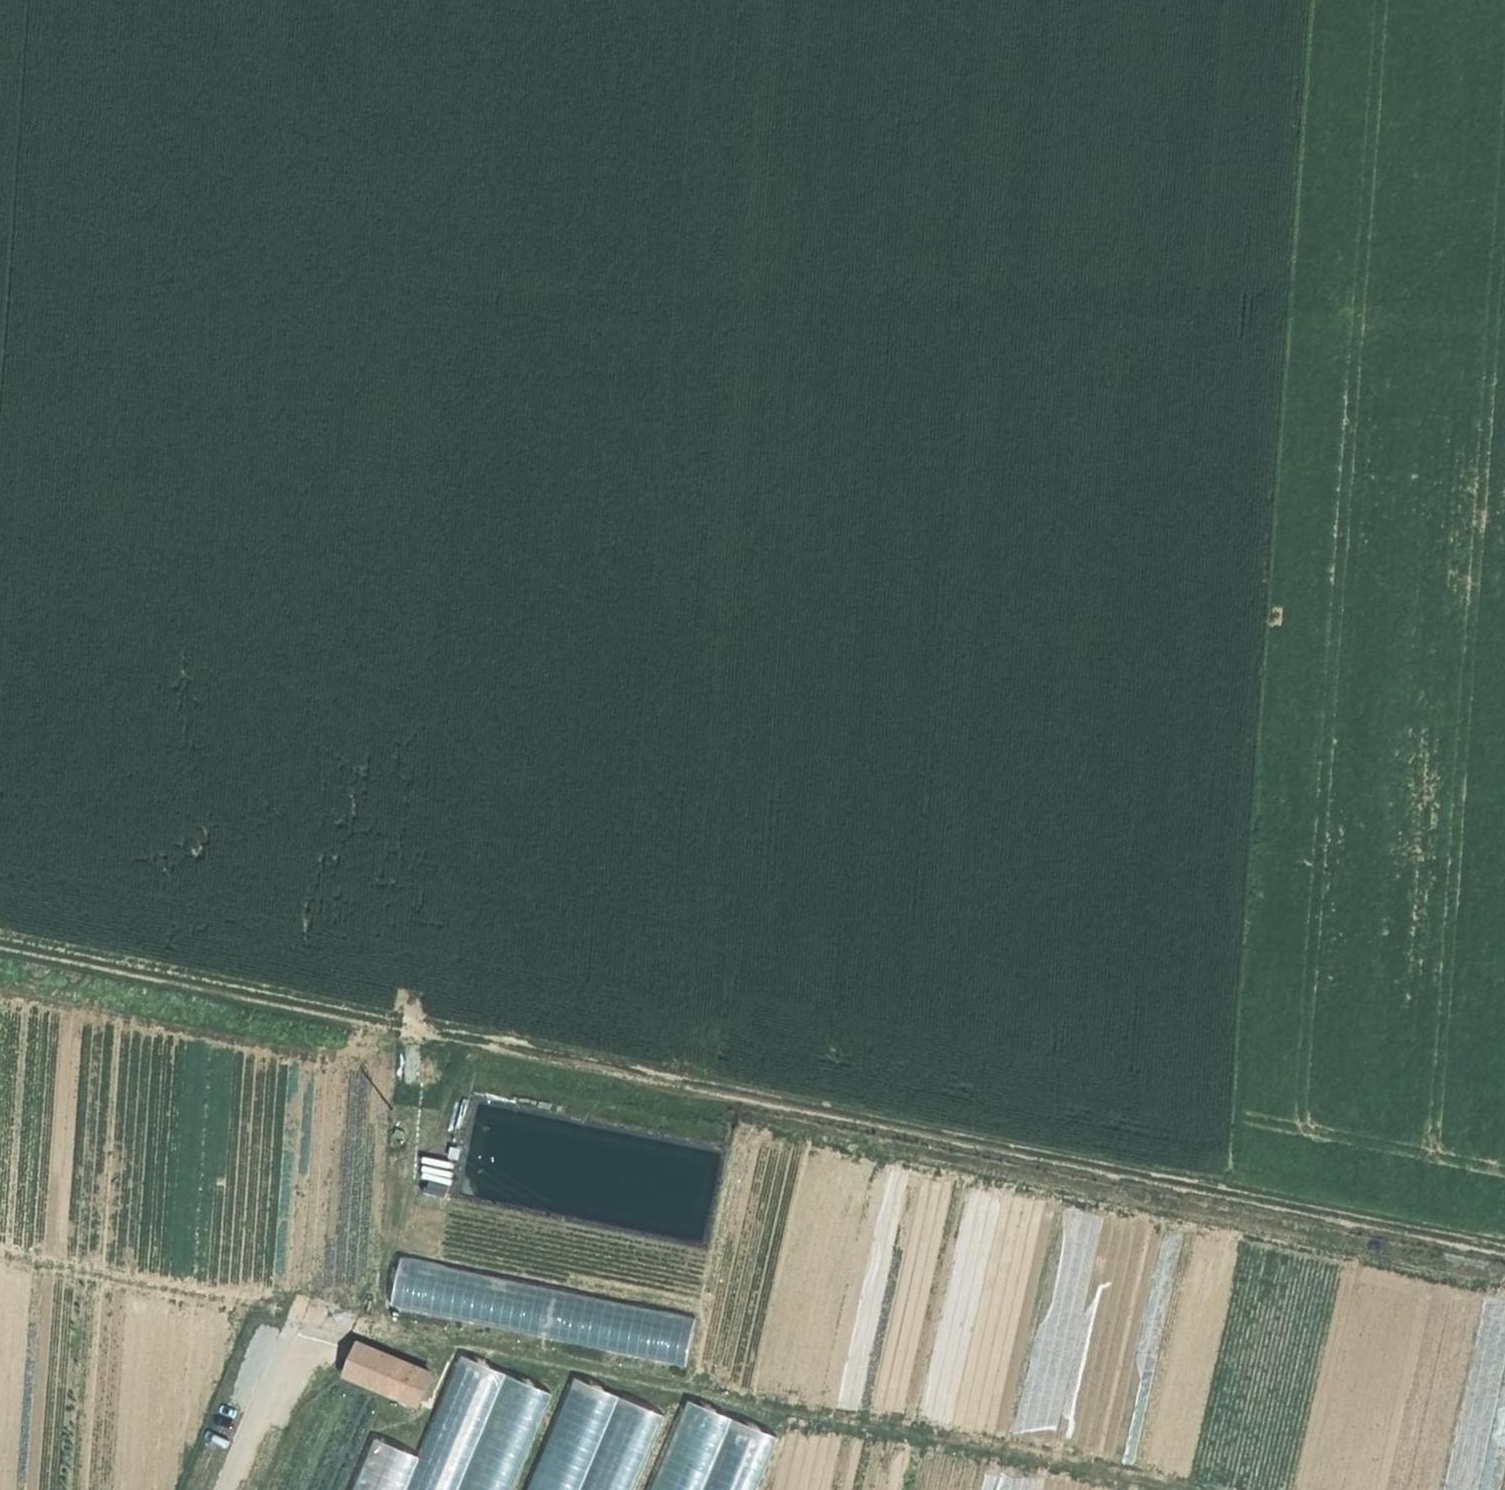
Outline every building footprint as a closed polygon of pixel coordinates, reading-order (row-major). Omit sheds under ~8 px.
[(360,1341),(345,1377),(419,1408),(434,1372),(360,1341)] [(461,1355),(404,1489),(458,1489),(507,1374),(461,1355)] [(507,1374),(458,1489),(512,1489),(552,1393),(507,1374)] [(575,1377),(527,1489),(581,1489),(621,1396),(575,1377)] [(621,1396),(581,1489),(635,1489),(667,1415),(621,1396)] [(690,1399),(652,1489),(706,1489),(736,1418),(690,1399)] [(736,1418),(706,1489),(760,1489),(782,1437),(736,1418)]
